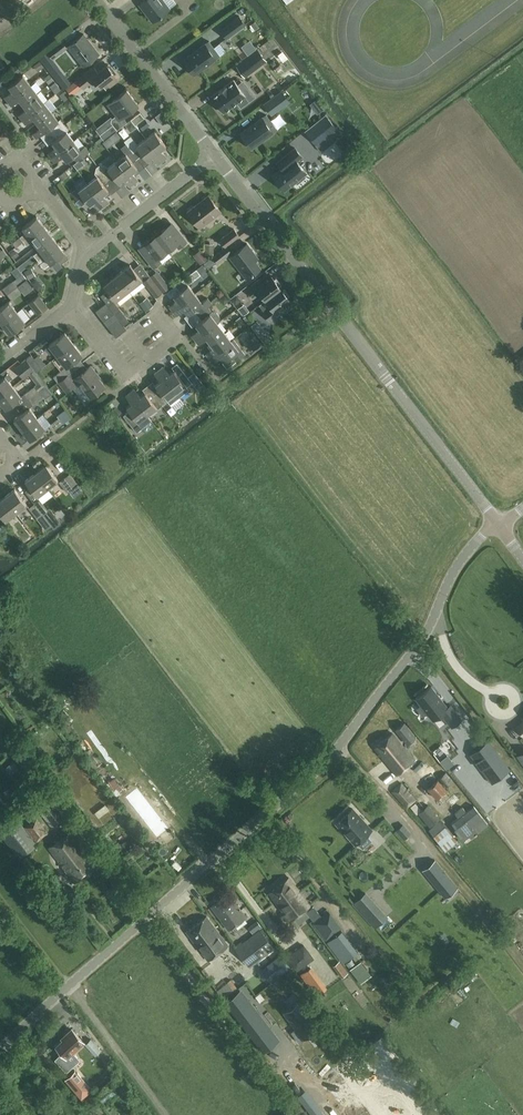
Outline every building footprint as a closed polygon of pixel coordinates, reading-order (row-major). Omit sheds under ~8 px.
[(140,3),(153,21),(169,8),(163,0),(144,0),(140,3)] [(232,0),(219,0),(222,3),(208,13),(214,21),(236,5),(232,0)] [(239,16),(220,30),(227,38),(246,24),(239,16)] [(83,33),(68,45),(83,64),(97,54),(89,43),(90,41),(83,33)] [(53,59),(67,47),(61,39),(39,57),(44,63),(51,57),(53,59)] [(242,45),(248,53),(256,47),(250,39),(242,45)] [(208,41),(183,60),(194,74),(220,56),(208,41)] [(247,58),(237,65),(241,71),(245,76),(255,68),(266,60),(262,55),(258,50),(247,58)] [(34,64),(38,70),(43,66),(39,60),(34,64)] [(52,73),(59,68),(54,61),(47,67),(52,73)] [(0,77),(0,87),(23,69),(18,63),(0,77)] [(89,85),(88,84),(95,79),(100,86),(107,81),(110,85),(119,79),(107,64),(98,71),(94,66),(82,75),(81,75),(76,79),(83,89),(89,85)] [(9,85),(12,90),(4,96),(7,101),(30,83),(23,74),(9,85)] [(71,82),(66,76),(59,82),(64,88),(71,82)] [(49,86),(56,94),(63,88),(57,80),(49,86)] [(233,81),(210,99),(223,114),(245,96),(233,81)] [(37,93),(30,83),(7,101),(11,106),(20,99),(23,103),(37,93)] [(127,122),(123,117),(139,105),(126,89),(107,104),(116,115),(112,119),(111,122),(113,124),(100,134),(104,140),(127,122)] [(60,94),(64,100),(70,96),(65,90),(60,94)] [(282,90),(264,104),(269,112),(288,99),(282,90)] [(23,103),(27,108),(18,115),(21,119),(44,102),(37,93),(23,103)] [(75,102),(70,97),(64,101),(69,107),(75,102)] [(44,102),(21,119),(25,124),(34,117),(37,122),(51,111),(44,102)] [(51,111),(37,122),(41,126),(32,133),(36,138),(45,131),(51,126),(55,131),(64,124),(60,119),(58,120),(51,111)] [(140,112),(131,119),(132,120),(136,125),(138,123),(145,118),(140,112)] [(277,129),(266,114),(241,133),(252,148),(277,129)] [(316,123),(306,131),(311,138),(317,144),(323,139),(330,133),(333,136),(335,139),(338,137),(341,134),(333,125),(325,115),(316,123)] [(149,124),(145,118),(138,123),(143,129),(149,124)] [(137,127),(136,125),(132,120),(126,125),(131,131),(137,127)] [(64,124),(55,131),(59,136),(52,141),(56,146),(47,153),(51,157),(73,140),(66,130),(68,129),(64,124)] [(155,130),(145,138),(162,160),(167,157),(161,149),(166,145),(155,130)] [(116,131),(102,142),(105,145),(119,135),(116,131)] [(162,160),(145,138),(137,144),(130,136),(124,141),(126,143),(139,160),(145,156),(147,159),(152,156),(158,164),(162,160)] [(81,149),(73,140),(51,157),(54,162),(63,155),(67,160),(72,156),(76,161),(90,151),(86,146),(81,149)] [(126,143),(121,147),(126,153),(116,160),(133,183),(138,179),(132,171),(137,168),(134,164),(139,160),(126,143)] [(295,147),(277,162),(278,163),(280,161),(284,166),(273,175),(285,190),(296,181),(298,182),(306,176),(304,174),(306,172),(296,160),(302,156),(295,147)] [(133,183),(116,160),(107,168),(105,165),(99,165),(98,166),(111,182),(115,179),(118,182),(124,178),(129,186),(133,183)] [(97,176),(88,183),(105,205),(109,202),(103,194),(108,190),(105,186),(111,182),(98,166),(96,167),(95,173),(97,176)] [(105,205),(88,183),(79,190),(77,187),(71,192),(82,205),(87,201),(89,205),(94,201),(101,208),(105,205)] [(208,195),(187,211),(200,227),(221,211),(208,195)] [(24,241),(44,225),(37,216),(23,227),(26,232),(20,236),(24,241)] [(156,236),(167,250),(175,244),(179,249),(188,241),(173,221),(167,226),(167,227),(156,236)] [(51,234),(44,225),(24,241),(27,245),(33,240),(37,245),(51,234)] [(220,239),(225,246),(239,235),(234,228),(220,239)] [(51,234),(37,245),(40,249),(34,254),(37,259),(58,243),(51,234)] [(167,250),(156,236),(145,244),(144,243),(138,248),(153,268),(163,261),(159,256),(167,250)] [(58,243),(37,259),(45,268),(51,263),(65,252),(58,243)] [(247,278),(261,267),(252,255),(255,253),(247,243),(230,256),(247,278)] [(227,245),(225,247),(204,263),(208,269),(216,262),(217,263),(232,252),(227,245)] [(213,254),(213,245),(205,245),(205,253),(213,254)] [(18,255),(14,249),(9,252),(14,258),(18,255)] [(200,249),(193,254),(201,264),(208,258),(200,249)] [(143,281),(144,281),(156,296),(162,292),(149,276),(150,276),(145,269),(138,275),(130,264),(117,275),(129,289),(142,279),(143,281)] [(23,273),(26,278),(28,277),(29,278),(35,274),(28,265),(21,271),(23,274),(23,273)] [(196,269),(172,287),(176,292),(173,295),(177,300),(169,306),(173,310),(195,293),(188,284),(201,274),(196,269)] [(169,286),(157,270),(149,276),(162,292),(169,286)] [(23,273),(23,274),(3,289),(7,293),(17,285),(26,278),(23,273)] [(129,289),(117,275),(104,285),(108,289),(115,300),(129,289)] [(265,282),(262,277),(246,289),(253,298),(260,293),(265,299),(281,288),(272,277),(265,282)] [(17,285),(22,291),(26,288),(29,291),(33,287),(26,278),(17,285)] [(17,285),(7,293),(11,299),(22,291),(17,285)] [(281,288),(265,299),(259,304),(263,309),(261,310),(270,322),(287,309),(282,303),(289,298),(281,288)] [(195,293),(173,310),(176,315),(184,309),(188,313),(194,309),(198,314),(208,306),(213,303),(208,298),(202,303),(195,293)] [(39,294),(33,299),(28,302),(36,313),(47,305),(39,294)] [(231,298),(235,303),(240,299),(236,294),(231,298)] [(152,306),(146,298),(139,304),(145,312),(152,306)] [(17,311),(9,300),(0,307),(0,321),(2,323),(17,311)] [(119,314),(118,312),(121,309),(114,301),(108,305),(115,313),(117,316),(119,314)] [(108,305),(106,303),(96,311),(105,321),(115,313),(108,305)] [(208,306),(198,314),(202,319),(196,324),(200,329),(192,335),(195,339),(217,322),(220,320),(220,318),(220,316),(217,312),(215,312),(213,311),(212,311),(208,306)] [(25,321),(17,311),(2,323),(10,333),(25,321)] [(115,313),(105,321),(109,327),(119,319),(117,316),(115,313)] [(254,320),(248,313),(243,317),(249,324),(254,320)] [(245,324),(241,318),(237,321),(242,327),(245,324)] [(123,324),(119,319),(109,327),(112,332),(123,324)] [(224,331),(217,322),(195,339),(198,344),(207,337),(210,342),(224,331)] [(123,324),(112,332),(116,337),(127,329),(123,324)] [(224,331),(210,342),(214,347),(206,353),(209,358),(231,341),(231,340),(224,331)] [(58,355),(74,343),(66,332),(50,345),(58,355)] [(255,348),(256,347),(260,343),(254,335),(249,340),(255,348)] [(233,339),(231,340),(231,341),(209,358),(213,362),(221,356),(224,361),(232,355),(236,361),(245,354),(233,339)] [(74,343),(58,355),(66,366),(54,376),(59,382),(77,368),(73,362),(83,354),(74,343)] [(27,359),(35,369),(37,372),(42,368),(32,355),(27,359)] [(27,359),(21,363),(29,374),(35,369),(27,359)] [(164,366),(159,370),(180,397),(189,389),(187,386),(192,382),(177,363),(172,367),(175,370),(170,374),(164,366)] [(81,373),(77,368),(59,382),(67,392),(79,382),(91,397),(105,386),(97,375),(98,374),(91,366),(81,373)] [(161,381),(156,385),(153,381),(147,385),(163,405),(168,401),(170,404),(180,397),(159,370),(155,373),(161,381)] [(5,375),(0,379),(0,396),(13,386),(9,380),(13,377),(9,372),(5,375)] [(189,375),(196,385),(201,381),(194,372),(189,375)] [(25,394),(29,399),(39,391),(47,385),(43,379),(35,386),(25,394)] [(146,393),(141,397),(135,389),(130,392),(147,414),(157,407),(158,409),(163,405),(147,385),(142,389),(146,393)] [(14,402),(21,396),(13,386),(0,396),(0,401),(6,408),(14,402)] [(33,404),(43,396),(39,391),(29,399),(33,404)] [(147,414),(130,392),(125,395),(132,404),(127,408),(129,411),(124,415),(137,432),(152,420),(147,414)] [(113,396),(108,401),(112,406),(118,400),(113,396)] [(117,405),(112,409),(117,415),(121,411),(117,405)] [(38,417),(30,407),(22,413),(14,419),(23,429),(38,417)] [(57,415),(59,418),(49,425),(53,430),(64,422),(72,416),(67,409),(57,415)] [(46,428),(38,417),(23,429),(31,440),(46,428)] [(46,464),(36,472),(48,487),(58,479),(46,464)] [(48,487),(36,472),(25,480),(37,496),(48,487)] [(59,481),(67,492),(73,487),(65,477),(59,481)] [(15,488),(4,496),(16,512),(26,504),(15,488)] [(4,496),(0,500),(0,513),(5,520),(16,512),(4,496)] [(40,499),(35,503),(43,513),(48,509),(40,499)] [(43,513),(35,503),(29,507),(37,518),(43,513)] [(1,526),(10,536),(15,532),(6,522),(1,526)] [(10,537),(7,539),(8,541),(14,547),(22,540),(16,532),(10,537)] [(416,698),(433,720),(434,718),(441,713),(452,726),(461,719),(450,705),(448,707),(432,688),(431,686),(416,698)] [(433,730),(440,739),(451,731),(443,720),(440,723),(441,724),(438,726),(435,721),(427,727),(431,732),(433,730)] [(392,733),(375,746),(397,774),(414,761),(410,755),(414,752),(416,756),(425,749),(415,737),(406,724),(404,723),(402,724),(396,730),(400,736),(397,738),(392,733)] [(461,724),(452,728),(454,733),(463,729),(461,724)] [(455,735),(460,742),(469,737),(464,729),(455,735)] [(446,740),(435,751),(440,755),(450,744),(446,740)] [(470,754),(492,782),(510,769),(488,740),(470,754)] [(458,749),(442,761),(448,769),(464,757),(458,749)] [(425,782),(435,772),(427,764),(417,774),(425,782)] [(453,774),(458,783),(473,775),(468,766),(453,774)] [(453,780),(446,772),(439,778),(446,786),(453,780)] [(427,788),(438,799),(448,789),(437,778),(427,788)] [(17,797),(26,790),(19,780),(9,786),(17,797)] [(418,812),(430,827),(440,819),(421,796),(416,800),(402,782),(392,790),(406,808),(416,800),(423,808),(418,812)] [(159,835),(170,826),(138,786),(127,795),(159,835)] [(10,802),(16,797),(9,787),(2,791),(10,802)] [(3,807),(10,802),(0,789),(0,811),(4,808),(3,807)] [(69,815),(49,789),(32,803),(52,828),(69,815)] [(455,794),(446,802),(451,807),(460,799),(455,794)] [(19,817),(33,805),(26,796),(12,808),(19,817)] [(452,822),(465,839),(486,823),(482,818),(484,816),(476,806),(463,815),(462,814),(452,822)] [(352,808),(336,823),(356,844),(372,829),(352,808)] [(0,817),(0,834),(19,858),(37,844),(11,809),(0,817)] [(36,841),(48,832),(37,817),(24,826),(36,841)] [(446,850),(458,839),(441,820),(429,830),(446,850)] [(412,833),(404,824),(397,830),(405,839),(412,833)] [(71,830),(60,839),(79,863),(76,866),(83,875),(97,864),(71,830)] [(79,863),(60,839),(49,847),(75,881),(83,875),(76,866),(79,863)] [(439,891),(445,898),(457,888),(435,860),(426,867),(443,888),(439,891)] [(27,879),(25,876),(21,876),(18,878),(18,882),(20,885),(24,885),(27,883),(27,879)] [(299,902),(305,910),(310,906),(289,877),(275,888),(286,902),(292,897),(297,903),(299,902)] [(286,902),(275,888),(269,892),(290,921),(305,910),(299,902),(297,903),(292,897),(286,902)] [(352,903),(375,928),(388,916),(366,891),(352,903)] [(227,927),(246,916),(229,894),(211,907),(227,927)] [(340,928),(327,911),(312,922),(325,940),(340,928)] [(294,918),(298,926),(310,921),(306,913),(294,918)] [(208,960),(228,945),(207,916),(186,931),(208,960)] [(250,968),(275,948),(260,928),(242,942),(241,941),(233,947),(250,968)] [(342,931),(327,942),(343,963),(358,952),(342,931)] [(298,935),(287,938),(289,946),(301,942),(298,935)] [(303,944),(286,956),(296,971),(314,958),(303,944)] [(281,954),(262,969),(271,981),(291,967),(281,954)] [(333,966),(342,977),(348,973),(340,961),(333,966)] [(372,975),(361,961),(350,970),(361,984),(372,975)] [(265,1053),(281,1041),(242,989),(238,992),(226,1002),(265,1053)] [(272,992),(272,1002),(291,1003),(292,992),(272,992)] [(300,1001),(285,1013),(297,1028),(300,1026),(307,1035),(319,1025),(300,1001)] [(67,1058),(84,1042),(72,1029),(65,1035),(67,1036),(56,1046),(67,1058)] [(85,1044),(95,1055),(100,1061),(107,1055),(91,1038),(85,1044)] [(77,1069),(66,1078),(82,1096),(92,1087),(77,1069)] [(113,1087),(98,1101),(102,1106),(118,1093),(113,1087)]
